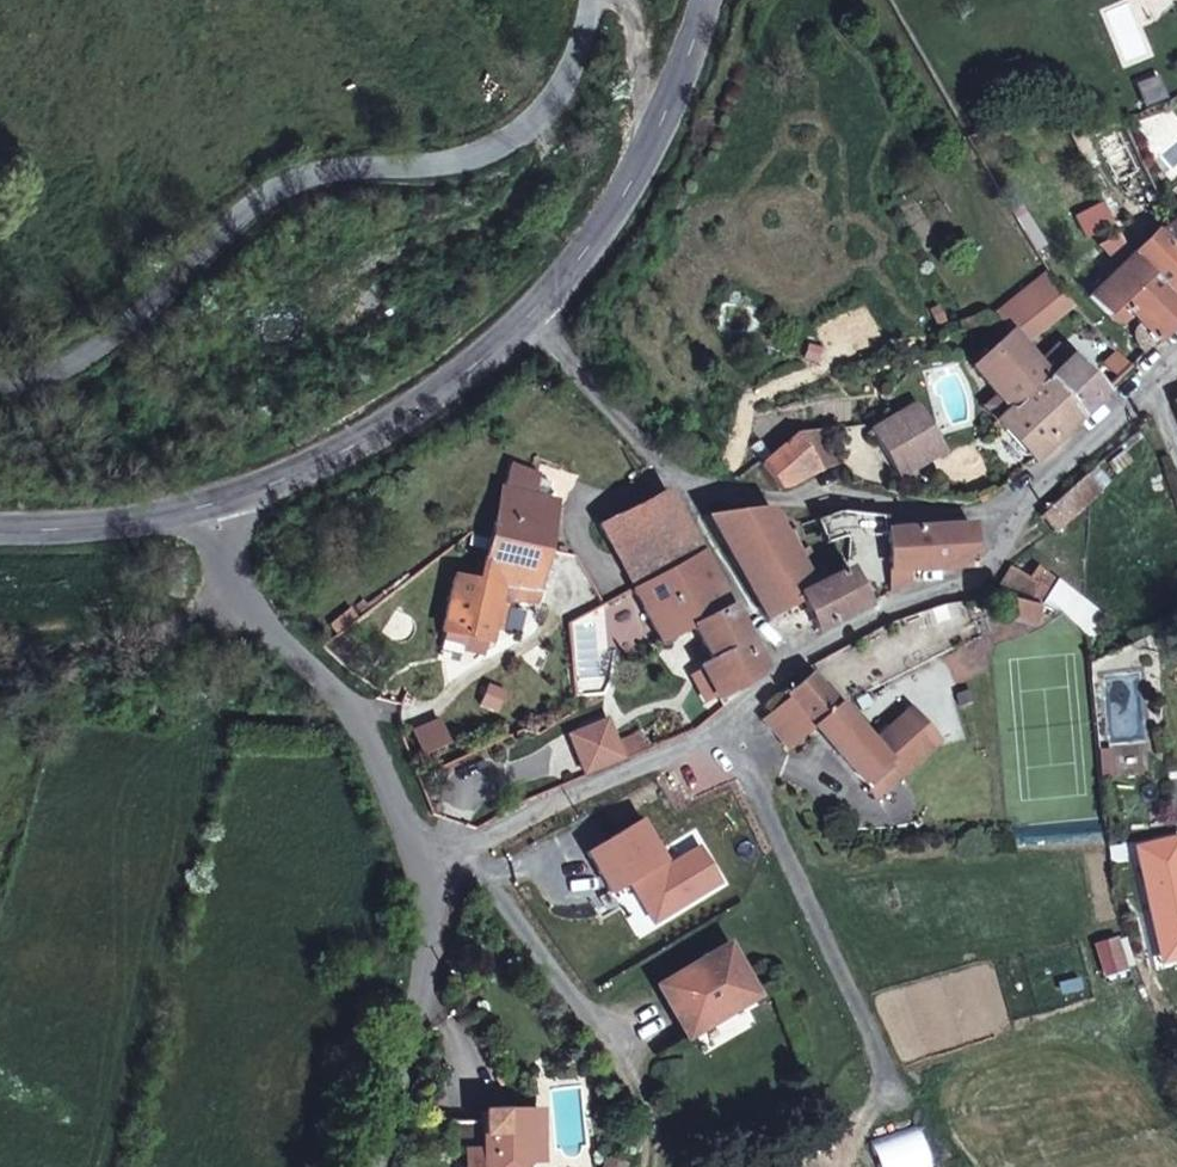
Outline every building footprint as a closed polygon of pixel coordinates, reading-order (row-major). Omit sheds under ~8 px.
[(1171,228),(1161,234),(1176,252),(1176,224),(1171,228)] [(1154,340),(1176,319),(1176,252),(1161,234),(1158,231),(1090,296),(1116,322),(1130,318),(1154,340)] [(1033,286),(1055,314),(1069,303),(1047,275),(1033,286)] [(1003,325),(1018,343),(1055,314),(1033,286),(997,313),(995,315),(1003,325)] [(1002,335),(972,367),(1006,411),(1047,377),(1018,343),(1003,325),(998,329),(1002,335)] [(1103,363),(1116,378),(1128,366),(1114,352),(1103,363)] [(1049,380),(1078,415),(1102,393),(1071,361),(1049,380)] [(995,413),(965,374),(869,429),(899,477),(963,439),(995,413)] [(1049,380),(1047,377),(1006,411),(969,445),(1006,482),(1009,481),(1078,415),(1049,380)] [(821,429),(798,432),(820,467),(838,457),(821,429)] [(798,432),(764,463),(760,466),(779,490),(820,467),(798,432)] [(503,478),(491,537),(479,585),(484,586),(481,597),(487,598),(498,601),(502,586),(535,590),(543,551),(553,500),(544,499),(548,481),(540,479),(541,477),(506,465),(503,478)] [(1058,498),(1071,514),(1100,489),(1085,475),(1058,498)] [(634,595),(647,616),(662,644),(698,622),(727,605),(699,553),(664,491),(598,530),(634,595)] [(1052,531),(1071,514),(1058,498),(1038,516),(1052,531)] [(815,631),(863,607),(850,582),(845,572),(822,582),(805,549),(793,555),(768,508),(703,519),(766,618),(799,600),(815,631)] [(848,536),(886,537),(887,529),(886,516),(837,511),(818,519),(827,544),(848,536)] [(890,584),(893,584),(906,583),(906,569),(973,565),(970,524),(909,522),(908,529),(887,529),(886,537),(890,584)] [(1030,600),(1036,594),(1043,583),(1012,568),(996,599),(1030,600)] [(484,586),(479,585),(453,580),(442,636),(477,642),(487,598),(481,597),(484,586)] [(498,601),(531,606),(535,590),(502,586),(498,601)] [(477,642),(488,644),(498,601),(487,598),(477,642)] [(766,675),(762,667),(727,605),(698,622),(718,659),(700,670),(716,699),(756,680),(766,675)] [(613,653),(622,666),(662,644),(647,616),(600,640),(613,653)] [(802,670),(779,694),(862,775),(884,752),(897,765),(933,728),(903,699),(868,735),(802,670)] [(884,752),(862,775),(874,788),(897,765),(884,752)] [(662,983),(672,998),(691,1027),(758,982),(731,936),(678,972),(662,983)]
